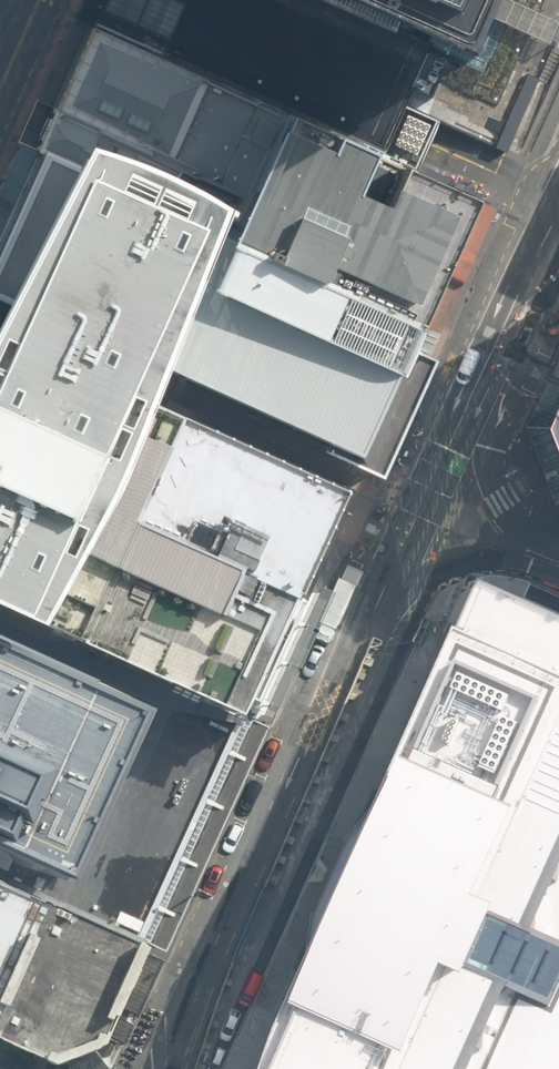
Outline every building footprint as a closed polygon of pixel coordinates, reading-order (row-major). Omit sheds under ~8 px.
[(94,21),(300,109),(347,129),(382,145),(403,154),(420,115),(511,154),(558,43),(558,0),(88,0),(81,15),(94,21)] [(94,21),(58,104),(197,164),(264,193),(294,123),(300,109),(94,21)] [(197,164),(58,104),(39,147),(67,159),(204,218),(213,196),(187,185),(197,164)] [(366,183),(382,145),(347,129),(300,109),(294,123),(264,193),(245,236),(286,253),(331,273),(431,316),(486,189),(412,158),(404,177),(395,196),(366,183)] [(245,236),(213,222),(204,218),(67,159),(39,147),(0,237),(0,300),(159,369),(369,459),(381,464),(389,468),(439,352),(432,349),(419,343),(431,316),(331,273),(286,253),(245,236)] [(41,626),(117,484),(149,397),(154,383),(159,369),(213,222),(204,218),(67,159),(0,295),(0,608),(41,626)] [(41,626),(163,678),(251,716),(351,484),(149,397),(0,333),(0,608),(41,626)] [(545,453),(558,489),(558,420),(545,453)] [(473,574),(464,595),(450,627),(455,629),(379,794),(341,839),(312,904),(305,961),(294,986),(274,1033),(261,1068),(558,1068),(558,613),(473,574)] [(64,908),(151,946),(251,716),(163,678),(41,626),(0,608),(0,880),(64,908)] [(8,1037),(68,1063),(106,1049),(151,946),(64,908),(0,880),(0,1034),(8,1037)]
